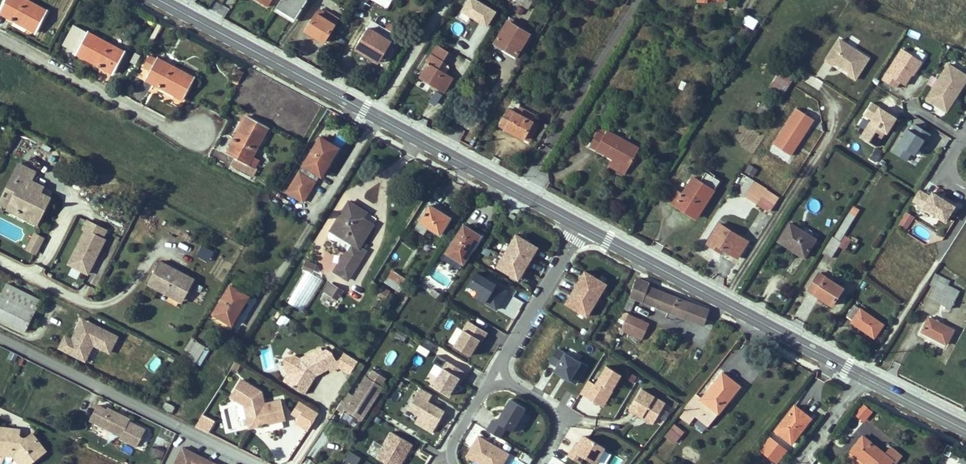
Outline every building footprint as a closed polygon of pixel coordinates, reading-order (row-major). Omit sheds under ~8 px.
[(26,0),(5,0),(0,10),(0,13),(7,17),(9,13),(13,16),(11,19),(36,32),(47,11),(26,0)] [(278,4),(291,12),(292,10),(299,14),(308,0),(307,0),(281,0),(278,4)] [(392,0),(370,0),(388,9),(392,0)] [(472,59),(497,13),(474,0),(467,0),(457,19),(465,23),(467,19),(477,24),(469,40),(459,35),(452,49),(472,59)] [(528,8),(533,0),(514,0),(528,8)] [(296,19),(299,14),(292,10),(291,12),(278,4),(276,7),(296,19)] [(519,13),(523,8),(518,5),(515,10),(519,13)] [(325,19),(329,12),(320,7),(317,13),(325,19)] [(324,42),(339,19),(329,12),(325,19),(317,13),(306,30),(324,42)] [(753,29),(758,21),(747,14),(742,22),(753,29)] [(515,58),(529,34),(522,30),(518,28),(520,25),(521,23),(510,17),(507,21),(494,42),(502,47),(501,49),(515,58)] [(387,49),(396,35),(385,29),(372,21),(355,48),(365,54),(366,52),(377,59),(384,47),(387,49)] [(400,28),(390,22),(385,29),(396,35),(400,28)] [(125,52),(74,25),(63,45),(76,52),(76,53),(101,66),(103,63),(107,65),(105,69),(114,73),(125,52)] [(869,58),(839,39),(826,60),(833,65),(834,63),(848,72),(847,74),(855,79),(869,58)] [(446,73),(449,68),(448,65),(443,62),(449,52),(437,44),(426,62),(428,63),(419,77),(444,93),(454,78),(446,73)] [(379,62),(387,49),(384,47),(377,59),(366,52),(365,54),(379,62)] [(921,62),(901,51),(886,74),(905,86),(921,62)] [(135,64),(140,55),(136,53),(131,62),(135,64)] [(195,78),(157,58),(157,59),(150,55),(143,67),(150,71),(146,79),(153,83),(155,80),(159,82),(158,85),(183,99),(195,78)] [(945,63),(935,79),(931,77),(926,85),(930,87),(922,99),(945,114),(965,82),(965,76),(945,63)] [(239,81),(243,72),(237,69),(232,77),(239,81)] [(781,96),(794,77),(782,69),(770,88),(781,96)] [(605,114),(612,101),(606,98),(599,110),(605,114)] [(532,122),(536,115),(519,106),(521,103),(513,99),(500,125),(507,129),(508,127),(513,129),(512,132),(524,138),(524,137),(532,122)] [(765,116),(771,108),(762,102),(757,110),(765,116)] [(902,123),(871,103),(865,117),(871,121),(860,139),(877,149),(887,133),(893,137),(902,123)] [(815,118),(797,107),(774,141),(792,153),(815,118)] [(252,157),(269,127),(248,116),(227,153),(235,158),(231,165),(253,177),(257,170),(248,165),(249,163),(252,157)] [(530,140),(538,125),(532,122),(524,137),(530,140)] [(910,130),(907,128),(892,151),(910,162),(928,133),(914,124),(910,130)] [(608,130),(601,126),(598,131),(606,135),(608,130)] [(639,147),(608,130),(606,135),(598,131),(590,146),(613,159),(619,162),(621,159),(630,164),(639,147)] [(329,163),(339,148),(321,137),(287,192),(303,202),(320,175),(328,163),(329,163)] [(255,167),(259,161),(252,157),(249,163),(255,167)] [(624,174),(630,164),(621,159),(619,162),(613,159),(609,166),(624,174)] [(37,224),(50,198),(40,193),(28,187),(31,181),(35,172),(19,164),(11,179),(17,182),(13,189),(8,187),(3,197),(12,201),(9,207),(28,217),(27,219),(37,224)] [(774,176),(754,165),(750,174),(769,185),(774,176)] [(698,215),(720,181),(706,172),(700,182),(693,177),(682,194),(675,190),(669,200),(684,210),(686,207),(698,215)] [(745,196),(754,181),(756,178),(749,174),(738,194),(744,198),(745,196)] [(13,189),(17,182),(11,179),(8,187),(13,189)] [(40,193),(43,187),(31,181),(28,187),(40,193)] [(758,204),(767,190),(767,189),(754,181),(745,196),(758,204)] [(769,211),(778,197),(767,190),(758,204),(769,211)] [(959,208),(932,192),(922,208),(949,224),(959,208)] [(12,201),(3,197),(0,203),(9,207),(12,201)] [(359,247),(373,225),(362,218),(366,212),(349,201),(328,235),(329,238),(348,250),(334,271),(348,280),(365,251),(359,247)] [(840,241),(859,210),(853,206),(834,237),(833,236),(822,253),(831,258),(839,246),(841,242),(840,241)] [(28,217),(9,207),(8,209),(27,219),(28,217)] [(450,218),(439,211),(438,213),(428,207),(415,228),(424,233),(428,227),(440,234),(450,218)] [(698,215),(686,207),(684,210),(696,218),(698,215)] [(906,211),(898,224),(905,229),(913,216),(906,211)] [(95,260),(105,239),(102,238),(107,230),(87,220),(83,229),(86,230),(69,264),(88,273),(93,263),(91,262),(92,258),(95,260)] [(748,241),(719,223),(707,243),(713,247),(715,243),(718,246),(737,257),(748,241)] [(805,257),(815,240),(805,233),(789,224),(778,241),(805,257)] [(463,264),(481,236),(464,225),(446,253),(460,262),(463,264)] [(819,235),(808,228),(805,233),(815,240),(819,235)] [(536,246),(515,233),(496,265),(516,278),(536,246)] [(38,247),(42,238),(35,234),(31,243),(38,247)] [(845,249),(851,239),(845,236),(841,242),(839,246),(845,249)] [(38,247),(31,243),(28,249),(35,253),(38,247)] [(490,259),(493,252),(484,248),(481,255),(490,259)] [(460,262),(446,253),(442,258),(457,267),(460,262)] [(315,265),(307,260),(304,265),(313,270),(315,265)] [(185,277),(177,272),(178,271),(160,261),(148,284),(158,289),(159,286),(184,299),(195,280),(186,275),(185,277)] [(77,280),(80,273),(71,269),(68,276),(77,280)] [(606,282),(585,269),(566,302),(586,314),(606,282)] [(288,304),(306,312),(321,278),(303,270),(288,304)] [(407,279),(393,270),(388,276),(403,286),(407,279)] [(507,290),(476,272),(469,284),(479,290),(475,296),(496,309),(507,290)] [(832,305),(843,288),(819,273),(808,290),(832,305)] [(947,280),(935,274),(930,283),(934,285),(937,280),(945,284),(947,280)] [(403,286),(388,276),(384,282),(399,292),(403,286)] [(683,301),(648,287),(649,283),(636,278),(630,296),(668,311),(704,325),(709,311),(683,301)] [(950,294),(953,288),(945,284),(937,280),(934,285),(928,297),(951,309),(956,297),(950,294)] [(40,300),(7,283),(0,297),(0,319),(25,331),(40,300)] [(341,291),(330,284),(325,291),(337,298),(341,291)] [(239,312),(248,296),(230,285),(214,314),(215,314),(212,319),(214,320),(213,321),(228,330),(232,324),(231,323),(238,311),(239,312)] [(184,299),(159,286),(158,289),(182,302),(184,299)] [(385,297),(389,291),(384,288),(380,294),(385,297)] [(440,293),(433,288),(430,293),(436,298),(440,293)] [(956,297),(960,292),(953,288),(950,294),(956,297)] [(883,325),(854,305),(847,316),(852,319),(851,321),(874,338),(883,325)] [(680,315),(668,311),(666,318),(677,322),(680,315)] [(642,340),(649,324),(624,312),(621,318),(625,320),(621,330),(642,340)] [(239,315),(235,326),(241,328),(246,318),(239,315)] [(284,327),(289,319),(282,315),(278,323),(284,327)] [(946,344),(953,330),(929,317),(921,331),(946,344)] [(118,337),(82,319),(72,339),(66,351),(79,358),(86,344),(92,347),(93,344),(109,353),(118,337)] [(470,321),(455,346),(472,356),(487,331),(470,321)] [(397,328),(395,338),(406,340),(408,329),(397,328)] [(66,351),(72,339),(65,336),(59,348),(66,351)] [(190,353),(197,341),(192,338),(185,350),(190,353)] [(196,363),(206,347),(197,341),(190,353),(187,358),(196,364),(196,363)] [(85,361),(92,347),(86,344),(79,358),(85,361)] [(419,345),(415,352),(426,357),(429,350),(419,345)] [(551,345),(543,358),(551,363),(548,367),(569,380),(579,364),(551,345)] [(200,365),(210,349),(206,347),(196,363),(200,365)] [(339,366),(332,354),(326,350),(323,351),(321,348),(300,359),(292,372),(296,374),(290,384),(304,393),(313,378),(312,377),(313,374),(315,375),(329,368),(331,371),(339,366)] [(391,364),(397,353),(391,350),(385,361),(391,364)] [(347,354),(339,366),(353,375),(361,362),(347,354)] [(146,369),(156,372),(161,360),(151,356),(146,369)] [(414,356),(412,363),(420,365),(422,358),(414,356)] [(292,372),(300,359),(299,357),(283,361),(287,375),(290,371),(292,372)] [(463,371),(446,361),(431,384),(449,395),(463,371)] [(237,371),(241,365),(236,362),(232,368),(237,371)] [(579,412),(584,400),(606,409),(621,376),(604,368),(597,385),(584,380),(571,408),(579,412)] [(385,378),(373,370),(369,378),(381,385),(385,378)] [(290,384),(296,374),(290,371),(284,381),(290,384)] [(709,425),(728,402),(738,389),(728,381),(730,379),(722,372),(701,399),(695,394),(685,407),(687,408),(681,416),(690,423),(696,415),(709,425)] [(361,420),(383,387),(381,385),(369,378),(366,376),(354,396),(348,392),(336,409),(343,413),(345,410),(361,420)] [(740,386),(730,379),(728,381),(738,389),(740,386)] [(265,407),(262,392),(242,380),(231,396),(250,408),(252,417),(247,418),(250,428),(259,426),(262,428),(263,425),(285,420),(281,401),(268,404),(269,406),(265,407)] [(663,400),(643,387),(630,408),(651,420),(663,400)] [(427,405),(432,395),(421,388),(415,398),(426,404),(415,422),(432,432),(443,414),(427,405)] [(299,416),(306,405),(299,401),(292,412),(299,416)] [(172,413),(175,407),(166,402),(163,408),(172,413)] [(539,421),(511,404),(505,414),(504,413),(497,424),(526,442),(539,421)] [(872,412),(862,404),(855,412),(865,420),(872,412)] [(122,420),(118,418),(120,414),(108,407),(106,410),(97,405),(90,420),(121,436),(120,438),(137,447),(146,429),(123,418),(122,420)] [(308,430),(319,413),(306,405),(299,416),(295,422),(308,430)] [(800,429),(809,417),(795,406),(776,430),(791,442),(801,430),(800,429)] [(208,434),(214,422),(201,415),(195,428),(208,434)] [(23,441),(19,435),(18,435),(14,434),(15,429),(0,427),(0,455),(5,455),(6,449),(12,450),(13,448),(17,449),(29,463),(46,451),(32,433),(23,441)] [(675,443),(683,432),(678,427),(674,432),(671,429),(666,435),(675,443)] [(374,456),(388,463),(403,463),(412,450),(387,435),(374,456)] [(574,448),(570,455),(581,462),(586,455),(599,463),(609,446),(590,435),(580,451),(574,448)] [(901,456),(891,447),(885,454),(863,436),(851,452),(850,452),(846,457),(854,463),(889,463),(892,461),(895,463),(901,456)] [(518,449),(499,437),(484,463),(504,463),(508,457),(512,460),(518,449)] [(786,450),(770,438),(761,450),(777,462),(786,450)] [(686,446),(681,452),(694,461),(698,455),(686,446)] [(206,459),(205,461),(202,459),(203,457),(183,447),(174,463),(216,463),(206,459)] [(17,449),(13,448),(12,450),(6,449),(5,455),(13,456),(19,463),(29,463),(17,449)] [(161,459),(164,452),(156,448),(153,455),(161,459)] [(361,459),(349,452),(344,461),(348,463),(358,463),(361,459)] [(609,463),(619,463),(621,459),(613,456),(609,463)]
